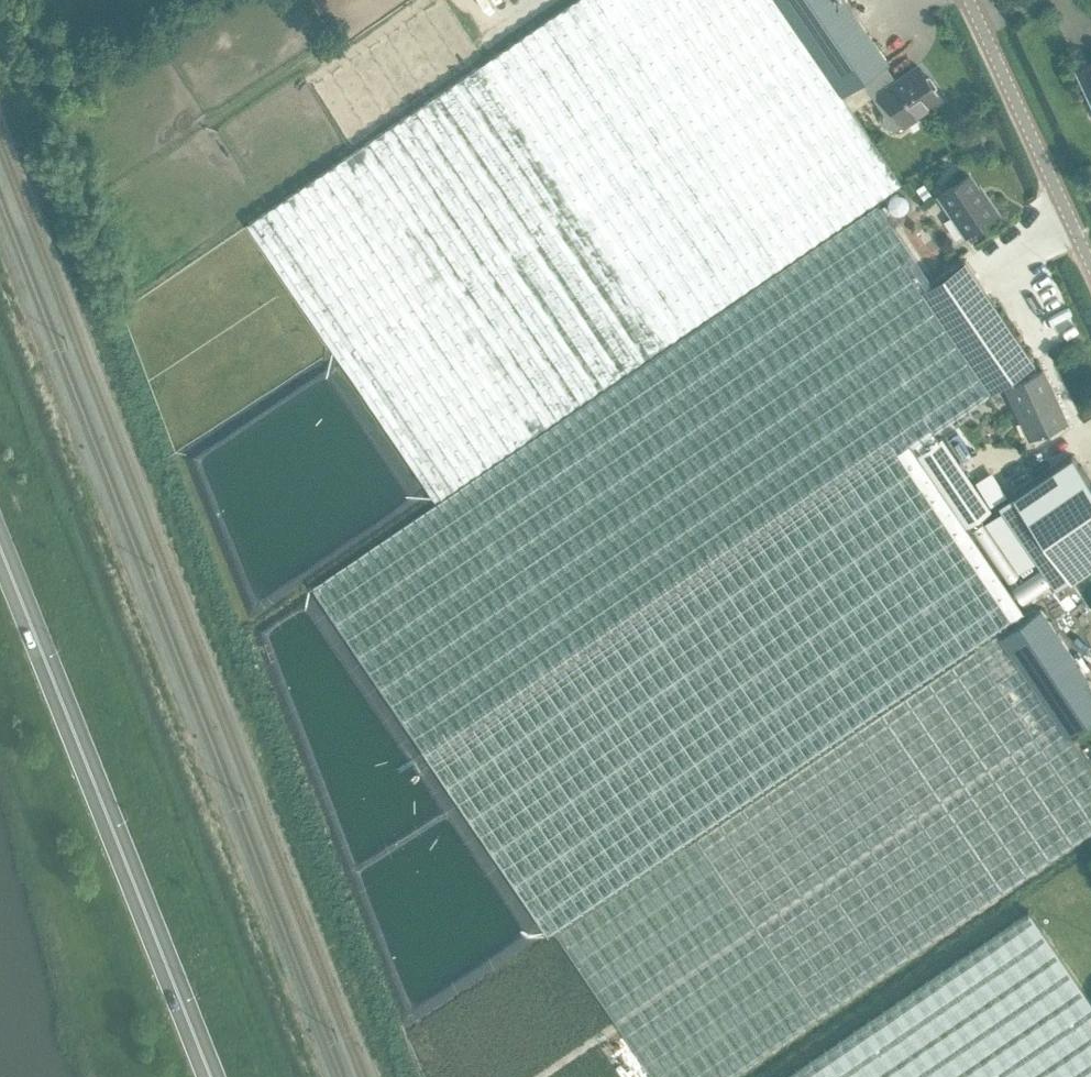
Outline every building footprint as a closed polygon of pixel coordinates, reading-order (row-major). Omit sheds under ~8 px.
[(901,182),(843,95),(862,81),(885,65),(888,63),(845,0),(573,0),(248,222),(436,499),(901,182)] [(1076,69),(1088,94),(1090,93),(1090,62),(1076,69)] [(895,79),(885,65),(862,81),(883,113),(883,119),(887,126),(894,128),(895,129),(905,122),(906,123),(940,99),(916,64),(895,79)] [(981,189),(979,190),(970,176),(941,195),(965,232),(996,211),(981,189)] [(924,182),(916,187),(924,198),(931,193),(924,182)] [(992,508),(942,436),(940,438),(934,430),(992,392),(1036,362),(965,260),(933,282),(879,203),(313,586),(549,932),(1023,609),(966,527),(992,508)] [(1043,370),(1008,386),(1031,437),(1066,421),(1043,370)] [(1014,495),(1071,578),(1090,564),(1090,482),(1072,455),(1014,495)] [(1090,716),(1090,678),(1039,606),(1000,635),(1070,732),(1090,716)] [(656,1076),(728,1076),(1090,829),(1090,761),(1070,732),(1000,635),(998,632),(557,932),(656,1076)] [(788,1076),(1090,1076),(1090,1000),(1041,927),(1030,911),(788,1076)]
